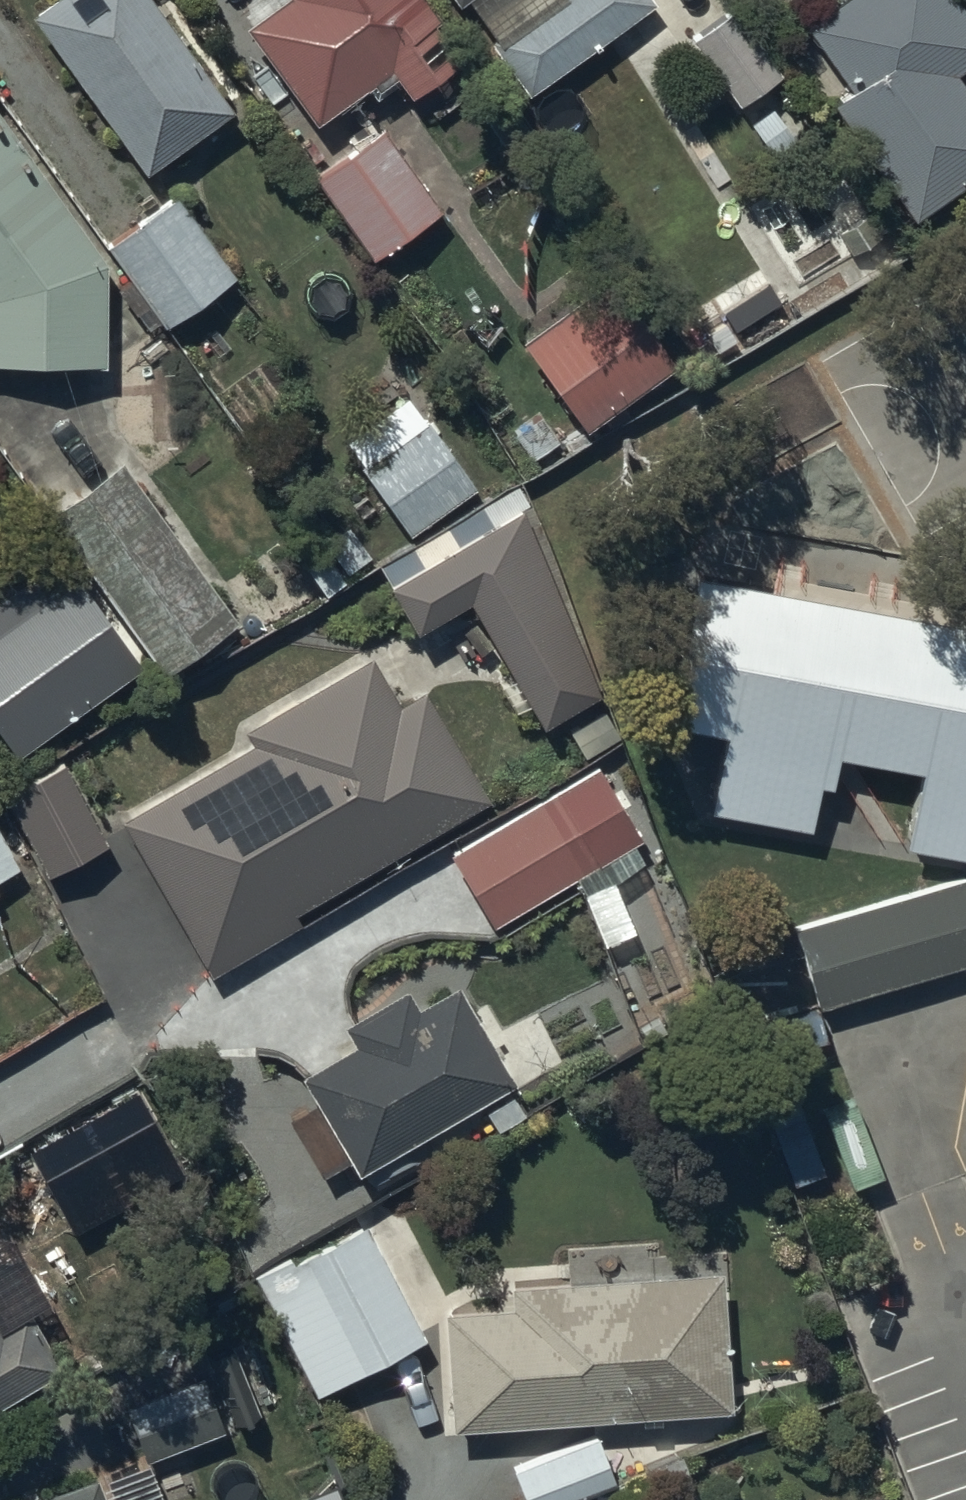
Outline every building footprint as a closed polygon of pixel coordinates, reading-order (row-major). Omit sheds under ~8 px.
[(29,20),(142,179),(230,115),(148,0),(56,0),(29,20)] [(241,32),(313,130),(364,93),(373,105),(396,88),(408,104),(436,83),(426,69),(458,45),(424,0),(284,0),(241,32)] [(457,11),(472,0),(449,0),(457,11)] [(486,44),(526,102),(607,42),(621,63),(649,44),(635,24),(654,10),(647,0),(551,0),(486,44)] [(803,29),(849,94),(831,107),(913,226),(965,188),(965,94),(954,78),(965,70),(965,17),(954,0),(844,0),(803,29)] [(734,13),(691,45),(738,113),(782,78),(734,13)] [(101,374),(105,265),(0,121),(0,371),(101,374)] [(382,132),(311,181),(368,264),(439,215),(382,132)] [(175,201),(106,249),(164,331),(232,283),(175,201)] [(612,281),(520,347),(584,435),(675,369),(612,281)] [(363,470),(360,472),(410,539),(474,491),(404,397),(343,443),(363,470)] [(120,466),(49,518),(163,675),(234,623),(120,466)] [(516,489),(380,570),(392,590),(388,593),(415,638),(469,606),(539,722),(604,683),(543,533),(516,489)] [(681,566),(653,719),(718,730),(704,807),(803,825),(817,750),(909,767),(896,842),(965,854),(965,618),(681,566)] [(249,748),(121,822),(212,981),(300,930),(292,916),(490,803),(424,687),(394,704),(370,662),(241,735),(249,748)] [(0,798),(44,877),(105,844),(61,764),(0,798)] [(604,769),(448,856),(491,932),(646,845),(604,769)] [(16,870),(0,842),(0,879),(16,870)] [(819,1011),(965,969),(965,893),(963,883),(796,931),(819,1011)] [(350,1047),(296,1078),(353,1178),(511,1088),(456,991),(418,1013),(406,993),(341,1030),(350,1047)] [(0,1167),(0,1179),(21,1218),(125,1159),(98,1111),(0,1167)] [(362,1229),(256,1286),(318,1401),(424,1344),(362,1229)] [(507,1308),(443,1313),(447,1433),(727,1415),(718,1277),(506,1292),(507,1308)] [(84,1366),(47,1300),(1,1325),(0,1322),(0,1413),(84,1366)] [(202,1374),(120,1406),(141,1462),(224,1429),(202,1374)] [(508,1474),(519,1499),(575,1499),(614,1485),(596,1439),(508,1474)] [(40,1499),(101,1499),(93,1480),(40,1499)]
